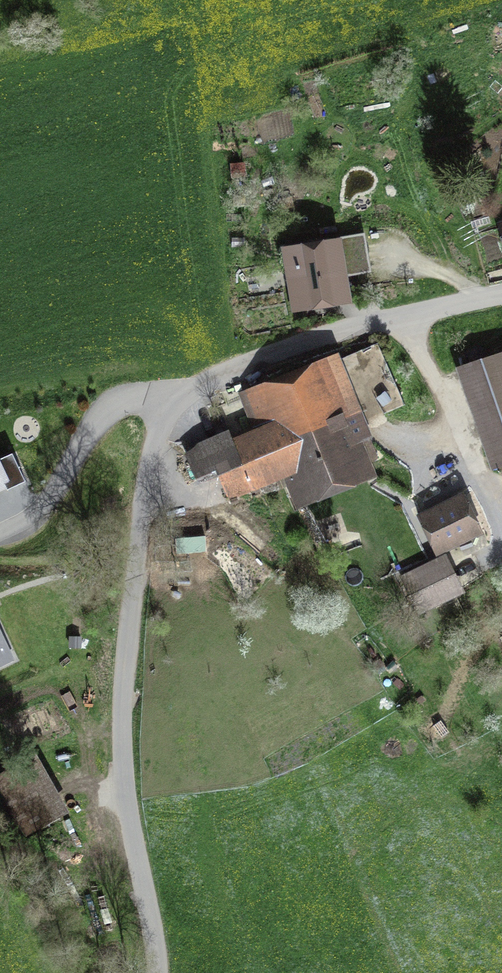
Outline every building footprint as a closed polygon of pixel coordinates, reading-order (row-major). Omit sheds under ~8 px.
[(364,234),(337,238),(339,249),(366,244),(364,234)] [(299,275),(304,302),(339,297),(331,238),(283,245),(288,277),(299,275)] [(366,244),(339,249),(344,276),(370,271),(366,244)] [(240,489),(293,466),(305,494),(362,470),(349,441),(369,432),(365,423),(406,404),(379,342),(246,399),(255,422),(219,438),(240,489)] [(463,369),(498,464),(501,463),(501,355),(463,369)] [(12,453),(0,459),(0,484),(3,482),(7,489),(25,481),(12,453)] [(487,532),(466,488),(418,512),(440,555),(487,532)] [(407,578),(422,608),(459,590),(444,559),(407,578)] [(0,781),(0,784),(23,827),(60,807),(36,762),(0,781)]
